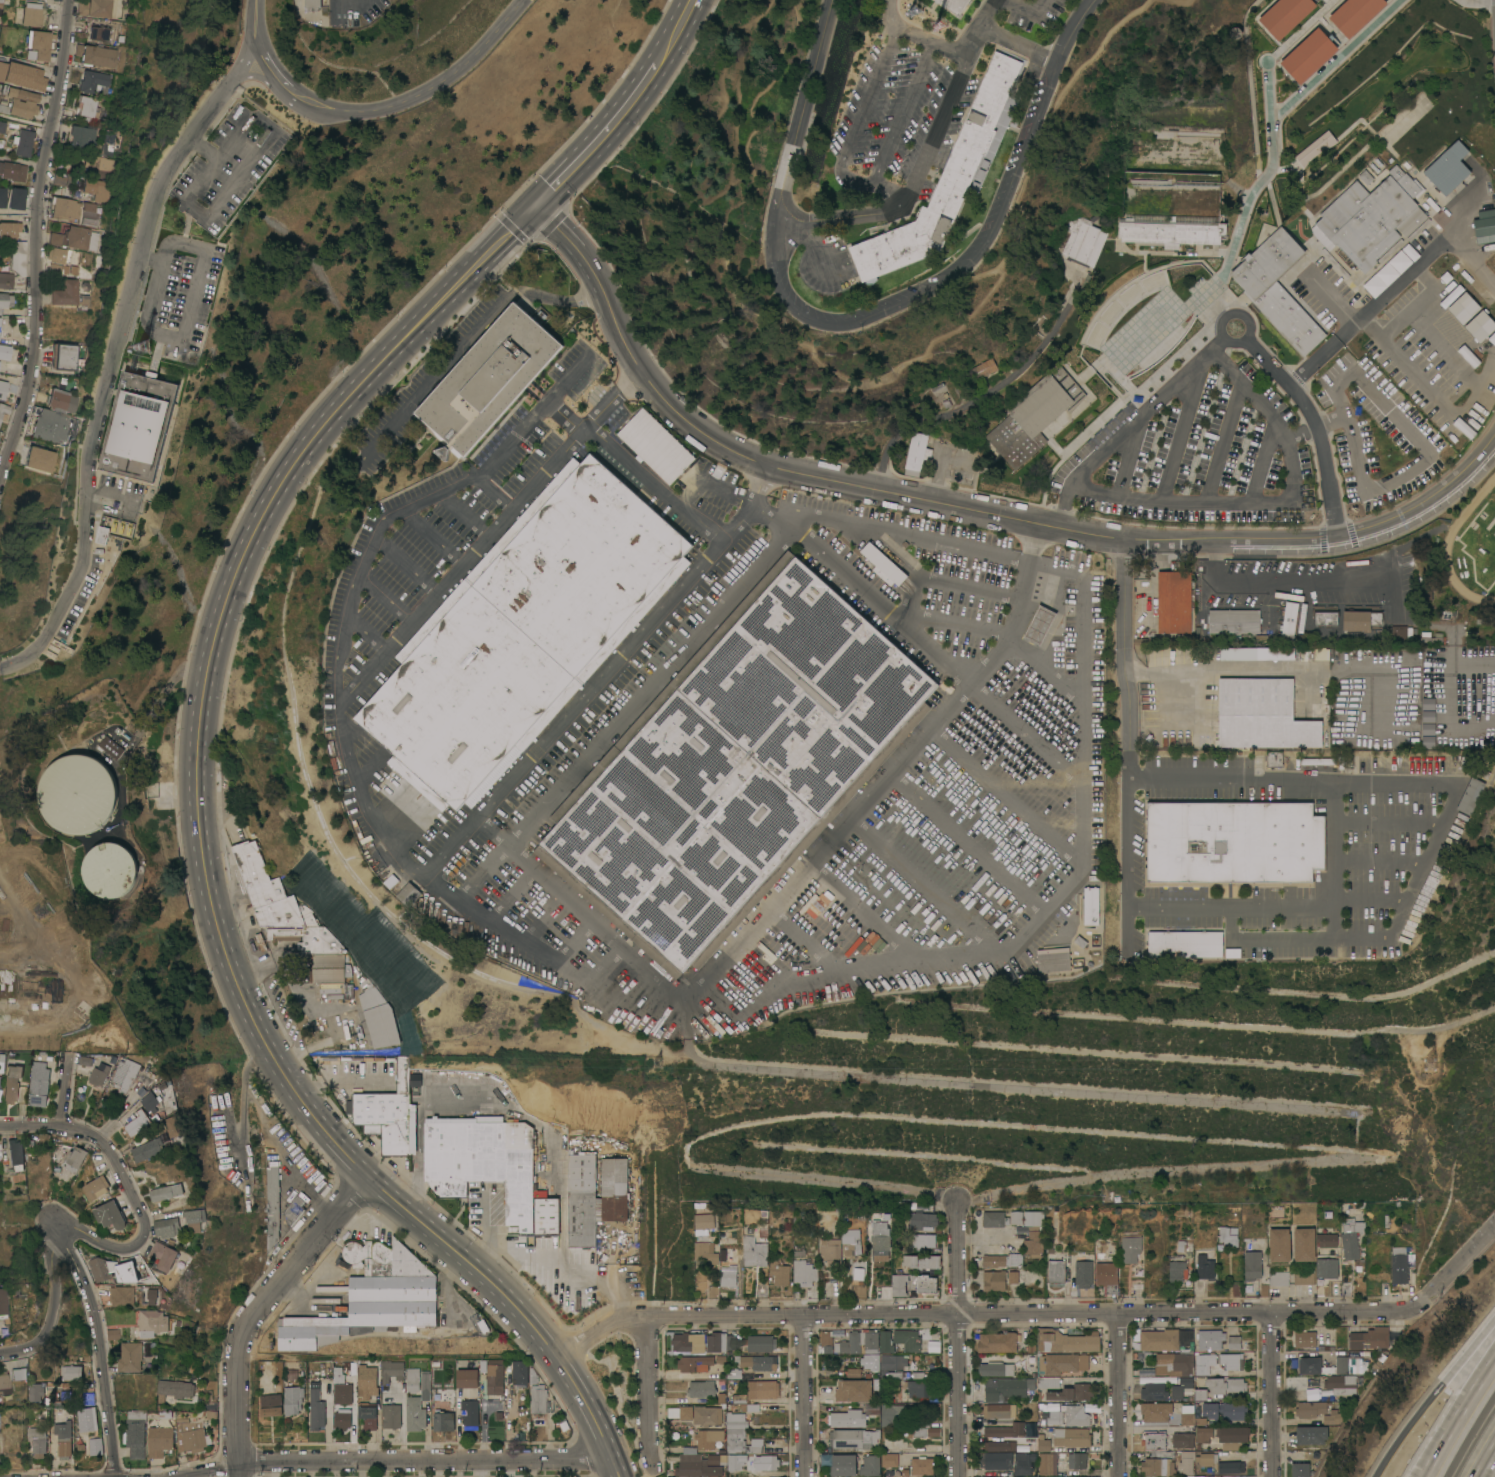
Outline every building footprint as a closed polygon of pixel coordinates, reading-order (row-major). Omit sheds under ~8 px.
[(18,6),(18,0),(35,0),(43,1),(42,8),(43,8),(42,15),(43,15),(42,26),(22,25),(23,7),(18,6)] [(77,14),(78,0),(88,1),(88,0),(113,0),(111,18),(77,14)] [(305,8),(305,0),(321,0),(321,7),(305,8)] [(959,16),(936,0),(970,0),(959,16)] [(1258,19),(1279,0),(1312,0),(1317,5),(1278,41),(1258,19)] [(1328,17),(1346,0),(1385,0),(1387,2),(1348,39),(1328,17)] [(109,43),(100,42),(101,40),(89,39),(91,26),(92,26),(92,23),(95,23),(95,27),(103,27),(111,28),(109,43)] [(1300,84),(1279,63),(1318,26),(1339,48),(1300,84)] [(1229,30),(1233,27),(1238,27),(1242,30),(1242,36),(1238,39),(1233,39),(1229,36),(1229,30)] [(48,61),(35,60),(36,49),(29,48),(25,47),(27,30),(30,30),(51,32),(51,33),(56,34),(56,39),(50,39),(48,61)] [(91,65),(91,66),(81,65),(82,63),(81,63),(81,60),(80,60),(81,56),(75,55),(77,44),(94,46),(94,45),(97,46),(117,49),(115,68),(91,65)] [(873,49),(875,50),(875,49),(877,50),(877,51),(879,52),(869,76),(863,73),(873,49)] [(1008,95),(1019,99),(978,194),(970,191),(948,239),(945,238),(941,251),(877,276),(878,279),(873,284),(867,283),(866,281),(863,282),(849,247),(916,220),(922,205),(929,208),(995,51),(1022,62),(1008,95)] [(43,92),(0,81),(0,61),(6,63),(7,61),(35,67),(35,68),(43,70),(41,77),(46,78),(43,92)] [(110,75),(106,95),(100,94),(101,85),(95,84),(95,89),(99,90),(98,94),(77,91),(79,80),(81,80),(83,70),(110,75)] [(8,114),(0,112),(0,105),(8,106),(10,97),(5,96),(7,87),(16,89),(26,91),(39,95),(37,103),(34,102),(33,104),(37,105),(35,115),(32,114),(30,119),(8,114)] [(102,100),(98,119),(95,119),(94,123),(83,121),(84,116),(78,115),(79,108),(77,107),(79,95),(102,100)] [(87,127),(87,124),(97,126),(93,151),(70,147),(72,136),(69,135),(71,125),(87,127)] [(28,158),(13,155),(15,144),(10,143),(11,136),(16,137),(18,128),(34,131),(28,158)] [(848,135),(846,139),(843,138),(840,147),(835,145),(834,148),(829,146),(834,134),(834,135),(836,130),(848,135)] [(112,157),(100,155),(104,132),(116,134),(112,157)] [(1444,196),(1422,172),(1457,139),(1468,151),(1459,160),(1470,172),(1444,196)] [(109,160),(106,179),(89,176),(90,168),(83,166),(85,156),(109,160)] [(9,179),(0,178),(0,173),(0,162),(1,162),(1,161),(18,163),(18,164),(26,165),(24,182),(9,180),(9,179)] [(1396,164),(1404,173),(1396,180),(1388,171),(1396,164)] [(1374,179),(1367,185),(1358,175),(1365,169),(1374,179)] [(1337,244),(1335,245),(1315,224),(1322,217),(1319,214),(1356,180),(1369,194),(1390,174),(1396,181),(1406,172),(1422,190),(1412,199),(1418,205),(1428,216),(1406,237),(1396,226),(1393,228),(1401,236),(1376,259),(1378,262),(1365,274),(1337,244)] [(67,174),(67,173),(76,174),(74,187),(53,184),(54,173),(67,174)] [(96,180),(96,182),(115,185),(112,204),(93,201),(94,193),(85,192),(85,193),(82,192),(84,178),(96,180)] [(7,208),(0,208),(0,187),(6,187),(24,189),(22,210),(7,208)] [(76,200),(76,202),(82,203),(79,219),(72,218),(72,221),(59,218),(59,219),(51,218),(53,204),(50,203),(51,196),(76,200)] [(83,202),(97,203),(96,206),(101,207),(101,214),(99,213),(97,226),(94,226),(80,224),(83,202)] [(1094,268),(1090,266),(1089,267),(1070,260),(1070,261),(1066,259),(1067,257),(1061,254),(1063,250),(1056,247),(1062,234),(1061,233),(1066,221),(1082,217),(1091,221),(1090,218),(1096,214),(1098,214),(1100,217),(1092,222),(1092,225),(1105,230),(1104,232),(1108,233),(1094,268)] [(1179,243),(1179,246),(1180,246),(1180,248),(1179,248),(1179,249),(1164,249),(1164,242),(1121,241),(1121,237),(1118,237),(1119,222),(1125,222),(1125,214),(1134,214),(1134,218),(1133,218),(1133,222),(1170,223),(1170,216),(1175,216),(1175,224),(1218,225),(1218,223),(1226,223),(1226,235),(1221,235),(1221,244),(1179,243)] [(1472,220),(1476,243),(1494,240),(1494,216),(1472,220)] [(1410,240),(1407,237),(1428,217),(1431,220),(1410,240)] [(16,239),(0,238),(0,222),(21,223),(21,231),(16,231),(16,239)] [(91,229),(90,231),(99,233),(96,251),(87,249),(87,250),(65,246),(65,248),(62,247),(62,245),(61,245),(61,246),(48,244),(50,232),(65,235),(66,230),(68,231),(69,225),(91,229)] [(1304,356),(1243,291),(1245,290),(1229,273),(1242,261),(1241,260),(1244,257),(1244,256),(1249,252),(1251,254),(1281,225),(1306,253),(1277,281),(1327,335),(1304,356)] [(1380,263),(1377,260),(1401,238),(1404,241),(1380,263)] [(23,241),(9,241),(8,273),(23,273),(23,241)] [(67,249),(67,248),(72,249),(70,260),(67,260),(67,262),(65,261),(65,265),(50,262),(50,259),(47,258),(48,249),(52,249),(53,247),(67,249)] [(78,251),(66,249),(63,264),(75,266),(78,251)] [(1064,283),(1056,255),(1059,254),(1063,268),(1066,267),(1067,268),(1068,268),(1069,272),(1070,272),(1071,278),(1070,278),(1070,281),(1064,283)] [(69,266),(68,275),(49,272),(50,263),(69,266)] [(12,290),(0,289),(0,272),(13,273),(12,290)] [(78,279),(77,294),(90,295),(89,305),(50,303),(50,289),(62,290),(63,278),(78,279)] [(1445,308),(1461,325),(1479,308),(1464,291),(1445,308)] [(7,307),(0,307),(0,293),(7,293),(7,295),(13,295),(12,306),(9,305),(9,306),(7,306),(7,307)] [(449,443),(415,412),(515,301),(564,345),(464,457),(452,446),(450,449),(448,460),(446,461),(435,451),(436,449),(446,446),(449,443)] [(1480,309),(1463,327),(1478,343),(1494,326),(1494,324),(1480,309)] [(76,371),(53,369),(55,342),(78,344),(76,371)] [(16,362),(0,359),(0,344),(18,347),(16,362)] [(972,383),(965,372),(992,357),(998,369),(972,383)] [(1040,432),(1048,441),(1015,470),(985,436),(1010,414),(1006,410),(1049,372),(1050,373),(1060,364),(1087,395),(1070,413),(1066,409),(1040,432)] [(146,376),(148,370),(159,373),(158,379),(180,384),(155,482),(99,468),(124,370),(146,376)] [(4,400),(0,399),(0,380),(8,382),(4,400)] [(70,393),(70,395),(78,397),(74,413),(65,410),(65,413),(49,408),(49,406),(47,405),(52,387),(70,393)] [(3,412),(0,420),(0,403),(11,407),(9,414),(3,412)] [(61,413),(60,415),(69,417),(75,418),(72,429),(70,428),(66,442),(59,440),(58,443),(55,442),(55,443),(31,436),(37,415),(39,416),(41,407),(61,413)] [(695,458),(669,485),(643,459),(640,462),(635,457),(638,454),(617,434),(642,407),(695,458)] [(912,431),(929,435),(926,448),(933,449),(930,460),(924,458),(921,472),(920,471),(919,477),(905,474),(906,468),(905,468),(912,431)] [(53,451),(26,446),(22,467),(49,473),(53,451)] [(693,545),(683,556),(691,562),(523,751),(516,744),(457,811),(449,804),(443,811),(388,762),(394,755),(354,718),(403,663),(396,657),(546,488),(544,486),(558,470),(560,472),(574,457),(581,463),(590,453),(693,545)] [(101,515),(136,523),(132,540),(108,535),(105,545),(95,542),(101,515)] [(1019,529),(1018,534),(989,528),(990,523),(1019,529)] [(908,576),(899,586),(894,582),(890,586),(872,569),(875,565),(860,551),(869,541),(908,576)] [(939,685),(924,701),(931,707),(698,970),(691,963),(676,979),(675,980),(656,964),(657,962),(654,959),(651,963),(647,960),(651,956),(533,851),(557,824),(550,817),(788,549),(939,685)] [(1191,571),(1191,633),(1158,633),(1158,571),(1191,571)] [(1432,590),(1432,601),(1427,601),(1427,606),(1424,606),(1424,598),(1417,598),(1417,591),(1432,590)] [(1299,603),(1293,640),(1281,638),(1281,635),(1280,635),(1280,632),(1282,632),(1283,624),(1281,623),(1282,620),(1284,620),(1285,609),(1283,609),(1284,606),(1286,606),(1286,601),(1299,603)] [(1040,604),(1057,613),(1040,646),(1023,637),(1040,604)] [(1260,609),(1260,633),(1241,633),(1241,635),(1236,635),(1236,633),(1209,633),(1209,610),(1260,609)] [(1315,625),(1315,617),(1314,617),(1314,611),(1339,610),(1339,617),(1338,617),(1338,625),(1315,625)] [(1383,611),(1383,618),(1382,618),(1382,625),(1371,625),(1371,627),(1370,627),(1370,631),(1343,630),(1343,611),(1383,611)] [(1407,625),(1407,639),(1392,640),(1392,626),(1407,625)] [(1219,660),(1292,659),(1292,647),(1219,648),(1219,660)] [(1294,678),(1294,720),(1322,720),(1322,747),(1219,747),(1219,746),(1215,746),(1215,739),(1219,739),(1219,678),(1294,678)] [(1433,746),(1433,701),(1420,702),(1421,746),(1433,746)] [(108,819),(103,825),(98,829),(91,832),(84,834),(77,835),(70,834),(63,832),(57,829),(51,825),(46,820),(42,814),(39,808),(37,801),(36,794),(37,787),(38,780),(41,773),(45,768),(50,762),(56,758),(62,755),(69,753),(76,753),(83,753),(90,755),(97,758),(103,762),(108,767),(112,773),(115,779),(117,786),(118,793),(117,800),(115,807),(112,814),(108,819)] [(1472,777),(1486,783),(1471,815),(1456,808),(1472,777)] [(1313,802),(1313,815),(1325,815),(1325,869),(1313,869),(1313,882),(1147,882),(1147,802),(1313,802)] [(261,926),(231,846),(248,840),(248,842),(255,840),(270,880),(278,877),(286,897),(293,894),(298,906),(301,905),(305,905),(313,912),(311,913),(318,927),(267,926),(261,926)] [(133,887),(130,891),(126,894),(122,897),(117,899),(112,899),(107,899),(102,898),(97,897),(93,894),(89,891),(86,887),(83,882),(82,878),(81,873),(81,867),(82,862),(83,858),(86,853),(89,850),(93,846),(98,844),(102,842),(107,841),(112,841),(117,842),(122,844),(126,847),(130,850),(134,854),(136,858),(138,863),(138,868),(138,873),(137,878),(136,883),(133,887)] [(410,907),(397,895),(409,881),(419,890),(421,895),(410,907)] [(1099,924),(1084,924),(1084,887),(1087,887),(1087,886),(1089,886),(1089,887),(1094,887),(1094,886),(1096,886),(1096,887),(1099,887),(1099,924)] [(856,913),(859,909),(881,929),(878,933),(856,913)] [(325,927),(346,951),(347,962),(344,962),(344,965),(350,964),(351,977),(344,977),(344,982),(310,983),(309,953),(303,953),(303,949),(297,949),(297,940),(267,941),(267,926),(318,927),(325,927)] [(1223,931),(1223,957),(1148,957),(1148,931),(1223,931)] [(1039,972),(1037,954),(1069,951),(1069,953),(1071,953),(1071,955),(1070,955),(1070,959),(1071,959),(1072,962),(1070,962),(1070,965),(1072,965),(1072,967),(1071,967),(1071,969),(1039,972)] [(401,1043),(374,1049),(358,996),(364,992),(358,984),(367,978),(384,1003),(387,1002),(391,1007),(401,1043)] [(343,983),(343,993),(320,993),(319,983),(343,983)] [(353,999),(344,999),(344,984),(353,984),(353,999)] [(397,1093),(397,1056),(409,1056),(409,1093),(410,1093),(411,1156),(381,1156),(381,1135),(363,1135),(363,1125),(352,1125),(352,1113),(348,1113),(348,1105),(352,1105),(352,1093),(397,1093)] [(127,1095),(118,1091),(119,1089),(113,1086),(115,1083),(111,1081),(120,1061),(124,1062),(126,1058),(141,1065),(127,1095)] [(105,1076),(108,1077),(106,1082),(103,1081),(101,1087),(88,1082),(89,1080),(87,1079),(93,1066),(97,1068),(100,1061),(110,1066),(105,1076)] [(46,1107),(28,1105),(33,1062),(45,1064),(44,1068),(50,1069),(46,1107)] [(18,1076),(17,1086),(19,1086),(17,1101),(13,1101),(12,1104),(4,1103),(4,1100),(3,1100),(5,1086),(3,1086),(5,1074),(18,1076)] [(159,1103),(155,1106),(158,1110),(153,1114),(151,1110),(148,1112),(140,1100),(151,1091),(159,1103)] [(137,1117),(135,1113),(142,1108),(152,1123),(131,1138),(123,1127),(137,1117)] [(533,1148),(534,1230),(520,1230),(520,1225),(506,1225),(506,1180),(467,1180),(467,1197),(440,1197),(440,1181),(424,1181),(424,1132),(421,1132),(421,1123),(424,1123),(424,1111),(484,1111),(484,1122),(506,1122),(506,1133),(511,1133),(512,1136),(518,1140),(518,1148),(533,1148)] [(182,1135),(170,1138),(167,1130),(158,1136),(157,1135),(153,1137),(148,1129),(163,1119),(176,1115),(182,1135)] [(160,1136),(163,1144),(162,1145),(164,1148),(162,1149),(163,1152),(136,1163),(131,1149),(160,1136)] [(7,1140),(15,1139),(15,1142),(22,1141),(24,1164),(23,1164),(24,1170),(11,1172),(11,1165),(9,1165),(7,1140)] [(79,1168),(78,1168),(76,1174),(60,1165),(63,1159),(64,1160),(69,1150),(73,1152),(76,1146),(78,1147),(79,1147),(88,1152),(79,1168)] [(596,1247),(590,1247),(590,1249),(582,1249),(582,1247),(568,1247),(568,1154),(596,1154),(596,1189),(596,1221),(596,1247)] [(596,1189),(600,1189),(600,1191),(602,1191),(601,1158),(627,1158),(627,1184),(629,1184),(629,1185),(632,1185),(632,1209),(627,1209),(627,1220),(596,1221),(596,1189)] [(267,1232),(264,1232),(264,1229),(267,1229),(267,1221),(263,1221),(263,1218),(267,1218),(266,1211),(264,1211),(264,1208),(266,1208),(266,1166),(279,1166),(279,1239),(267,1254),(267,1232)] [(103,1174),(110,1185),(107,1187),(109,1191),(93,1201),(84,1186),(103,1174)] [(171,1185),(171,1186),(182,1183),(184,1194),(174,1196),(174,1197),(155,1202),(155,1201),(152,1202),(150,1191),(152,1190),(152,1189),(171,1185)] [(305,1201),(301,1206),(305,1210),(291,1227),(287,1224),(283,1211),(297,1194),(305,1201)] [(559,1235),(534,1235),(534,1198),(559,1198),(559,1235)] [(114,1199),(126,1223),(124,1228),(120,1230),(116,1229),(115,1228),(108,1232),(102,1222),(99,1223),(92,1210),(114,1199)] [(205,1209),(207,1221),(200,1222),(202,1232),(189,1234),(188,1223),(186,1223),(186,1217),(183,1217),(182,1211),(205,1209)] [(911,1209),(923,1209),(923,1213),(936,1214),(936,1217),(939,1217),(939,1226),(936,1226),(936,1227),(928,1226),(927,1230),(922,1230),(913,1229),(914,1226),(910,1226),(911,1209)] [(1005,1212),(1005,1227),(983,1227),(983,1211),(1005,1212)] [(1022,1224),(1010,1224),(1010,1211),(1023,1211),(1022,1224)] [(1044,1211),(1044,1226),(1024,1226),(1024,1211),(1044,1211)] [(714,1213),(715,1228),(706,1229),(703,1230),(703,1229),(696,1229),(695,1214),(714,1213)] [(178,1217),(179,1224),(180,1228),(178,1228),(179,1235),(176,1235),(176,1237),(162,1239),(162,1235),(157,1236),(157,1235),(156,1235),(154,1221),(178,1217)] [(1345,1260),(1341,1233),(1344,1233),(1343,1219),(1354,1217),(1355,1222),(1365,1222),(1365,1231),(1356,1231),(1360,1258),(1345,1260)] [(874,1255),(874,1254),(873,1254),(873,1250),(872,1250),(872,1241),(871,1241),(871,1237),(873,1237),(873,1222),(887,1222),(887,1228),(890,1228),(890,1236),(890,1250),(889,1250),(889,1255),(874,1255)] [(1024,1249),(1023,1249),(1023,1244),(1024,1244),(1024,1239),(1029,1239),(1029,1230),(1040,1230),(1040,1226),(1045,1226),(1045,1230),(1041,1230),(1041,1246),(1043,1246),(1043,1253),(1041,1253),(1041,1258),(1031,1258),(1031,1254),(1024,1254),(1024,1249)] [(1225,1227),(1238,1227),(1238,1238),(1239,1238),(1238,1247),(1230,1247),(1230,1244),(1224,1244),(1224,1241),(1219,1241),(1220,1234),(1219,1234),(1219,1226),(1225,1226),(1225,1227)] [(1289,1228),(1289,1233),(1290,1233),(1291,1260),(1290,1260),(1290,1261),(1270,1262),(1270,1229),(1289,1228)] [(1315,1261),(1296,1261),(1296,1260),(1294,1260),(1294,1233),(1295,1233),(1295,1228),(1315,1228),(1315,1261)] [(861,1229),(861,1235),(860,1236),(862,1254),(844,1255),(843,1235),(845,1230),(861,1229)] [(437,1325),(417,1325),(417,1331),(404,1331),(404,1325),(398,1325),(398,1331),(375,1331),(375,1325),(350,1325),(350,1334),(340,1334),(340,1342),(317,1346),(317,1350),(279,1350),(279,1326),(276,1326),(279,1318),(284,1318),(284,1317),(349,1317),(350,1276),(365,1276),(365,1268),(353,1268),(353,1264),(350,1263),(347,1261),(344,1259),(343,1257),(342,1253),(343,1248),(345,1245),(348,1242),(351,1241),(354,1241),(357,1242),(361,1244),(363,1247),(365,1245),(365,1240),(372,1240),(372,1245),(374,1242),(378,1241),(382,1242),(392,1249),(392,1234),(437,1276),(437,1325)] [(936,1234),(936,1240),(938,1240),(938,1247),(922,1247),(922,1250),(917,1250),(917,1247),(912,1247),(912,1234),(936,1234)] [(1121,1237),(1122,1237),(1122,1235),(1141,1234),(1141,1237),(1142,1237),(1142,1251),(1140,1251),(1141,1254),(1137,1254),(1138,1263),(1123,1263),(1121,1237)] [(1338,1234),(1341,1234),(1341,1247),(1338,1247),(1320,1247),(1317,1247),(1317,1242),(1316,1242),(1316,1234),(1338,1234)] [(768,1266),(744,1266),(744,1260),(743,1260),(744,1249),(742,1249),(742,1243),(743,1243),(743,1235),(768,1236),(768,1266)] [(842,1266),(828,1267),(828,1260),(824,1260),(824,1255),(820,1255),(820,1245),(827,1245),(827,1239),(841,1239),(842,1266)] [(179,1252),(169,1273),(157,1267),(161,1259),(150,1254),(156,1240),(179,1252)] [(1193,1241),(1192,1252),(1178,1251),(1178,1240),(1193,1241)] [(710,1244),(709,1244),(709,1253),(719,1253),(719,1264),(709,1264),(709,1260),(695,1260),(695,1242),(710,1242),(710,1244)] [(1048,1267),(1046,1267),(1046,1244),(1052,1244),(1056,1244),(1056,1247),(1058,1247),(1058,1253),(1061,1253),(1061,1254),(1066,1254),(1066,1261),(1065,1261),(1065,1282),(1048,1282),(1048,1267)] [(1391,1254),(1393,1254),(1393,1247),(1411,1246),(1411,1253),(1408,1253),(1409,1283),(1392,1283),(1391,1254)] [(1261,1251),(1262,1278),(1255,1278),(1255,1281),(1245,1281),(1245,1252),(1261,1251)] [(983,1255),(984,1255),(984,1254),(987,1254),(987,1255),(1008,1255),(1008,1253),(1023,1253),(1023,1266),(998,1266),(998,1268),(983,1268),(983,1255)] [(940,1268),(923,1268),(923,1270),(916,1270),(916,1268),(910,1268),(910,1265),(902,1265),(902,1261),(904,1261),(904,1255),(915,1255),(915,1254),(928,1254),(928,1255),(940,1255),(940,1268)] [(1207,1260),(1215,1260),(1215,1278),(1198,1278),(1197,1254),(1207,1254),(1207,1260)] [(1173,1255),(1183,1255),(1183,1258),(1185,1258),(1185,1257),(1188,1257),(1188,1256),(1194,1256),(1193,1279),(1183,1279),(1183,1282),(1169,1281),(1169,1257),(1173,1258),(1173,1255)] [(88,1260),(98,1256),(107,1260),(113,1276),(97,1282),(88,1260)] [(1085,1261),(1093,1261),(1093,1284),(1090,1284),(1090,1288),(1079,1288),(1079,1284),(1075,1284),(1076,1256),(1086,1256),(1085,1261)] [(1338,1259),(1338,1278),(1321,1278),(1321,1277),(1316,1277),(1317,1259),(1338,1259)] [(119,1284),(137,1278),(132,1260),(113,1266),(119,1284)] [(789,1286),(775,1285),(775,1282),(773,1282),(774,1275),(770,1275),(770,1260),(783,1260),(782,1265),(790,1265),(789,1286)] [(793,1260),(806,1260),(806,1264),(812,1264),(812,1268),(818,1268),(818,1266),(824,1265),(824,1270),(818,1270),(818,1281),(813,1281),(813,1286),(800,1286),(799,1282),(793,1282),(793,1260)] [(1106,1286),(1103,1286),(1103,1285),(1096,1285),(1096,1263),(1118,1262),(1118,1294),(1106,1294),(1106,1286)] [(721,1290),(721,1286),(721,1263),(737,1264),(737,1286),(735,1286),(735,1291),(721,1290)] [(1027,1268),(1037,1268),(1038,1281),(1028,1281),(1027,1268)] [(1315,1284),(1294,1284),(1294,1269),(1315,1270),(1315,1284)] [(983,1291),(983,1271),(1001,1271),(1001,1270),(1006,1270),(1006,1272),(1008,1272),(1008,1279),(1006,1279),(1006,1291),(983,1291)] [(1018,1271),(1018,1272),(1019,1272),(1019,1283),(1009,1284),(1009,1281),(1009,1271),(1018,1271)] [(1290,1272),(1290,1285),(1269,1285),(1269,1272),(1290,1272)] [(892,1296),(892,1275),(917,1274),(917,1275),(922,1275),(929,1274),(929,1277),(936,1277),(937,1293),(917,1293),(917,1285),(913,1285),(913,1280),(909,1280),(906,1281),(906,1293),(907,1293),(907,1296),(892,1296)] [(5,1285),(14,1284),(19,1283),(19,1284),(30,1283),(34,1305),(10,1308),(9,1304),(8,1305),(5,1285)] [(757,1284),(769,1284),(768,1298),(757,1298),(757,1284)] [(134,1294),(135,1294),(135,1296),(134,1296),(134,1306),(112,1306),(112,1301),(109,1301),(109,1287),(115,1287),(115,1286),(126,1286),(126,1287),(134,1287),(134,1294)] [(708,1286),(719,1286),(719,1298),(708,1298),(708,1286)] [(3,1318),(0,1318),(0,1288),(4,1288),(6,1314),(5,1314),(5,1317),(8,1317),(8,1323),(3,1323),(3,1318)] [(146,1305),(157,1304),(157,1288),(146,1288),(146,1305)] [(157,1309),(157,1311),(163,1311),(163,1316),(168,1316),(168,1330),(159,1330),(159,1332),(154,1332),(154,1336),(141,1336),(141,1331),(139,1331),(139,1324),(137,1324),(137,1319),(139,1319),(139,1310),(157,1309)] [(374,1326),(374,1332),(351,1336),(351,1326),(374,1326)] [(1363,1332),(1368,1332),(1368,1329),(1374,1329),(1374,1326),(1389,1326),(1389,1348),(1360,1348),(1360,1349),(1349,1349),(1349,1333),(1363,1333),(1363,1332)] [(1067,1334),(1067,1336),(1100,1336),(1100,1351),(1074,1351),(1074,1352),(1062,1352),(1062,1351),(1038,1351),(1038,1328),(1058,1327),(1058,1331),(1063,1335),(1067,1334)] [(120,1328),(121,1339),(107,1340),(106,1330),(120,1328)] [(892,1343),(892,1329),(917,1330),(917,1336),(920,1337),(920,1342),(914,1342),(914,1343),(920,1343),(920,1353),(901,1352),(902,1343),(892,1343)] [(1179,1329),(1179,1330),(1193,1330),(1193,1341),(1189,1341),(1189,1346),(1179,1346),(1179,1352),(1161,1352),(1161,1350),(1140,1350),(1140,1331),(1163,1331),(1163,1329),(1179,1329)] [(879,1350),(879,1353),(864,1353),(864,1354),(860,1354),(860,1353),(850,1353),(836,1353),(836,1348),(839,1348),(839,1342),(845,1342),(845,1341),(848,1341),(848,1332),(851,1332),(851,1330),(857,1330),(857,1332),(868,1332),(868,1330),(874,1330),(874,1332),(878,1332),(878,1350),(879,1350)] [(893,1345),(893,1353),(879,1353),(879,1330),(890,1330),(890,1340),(891,1340),(891,1345),(893,1345)] [(1221,1333),(1225,1332),(1225,1340),(1226,1340),(1226,1343),(1221,1343),(1221,1350),(1198,1350),(1198,1339),(1196,1339),(1196,1333),(1197,1333),(1197,1330),(1221,1330),(1221,1333)] [(831,1345),(820,1345),(820,1331),(831,1331),(831,1345)] [(1315,1346),(1294,1346),(1293,1331),(1315,1331),(1315,1346)] [(721,1352),(707,1352),(707,1335),(712,1335),(712,1332),(721,1332),(721,1333),(727,1333),(727,1335),(735,1335),(735,1350),(727,1350),(727,1351),(721,1350),(721,1352)] [(1005,1332),(1016,1332),(1016,1334),(1020,1334),(1020,1343),(1016,1343),(1016,1352),(977,1352),(977,1342),(978,1342),(978,1333),(1005,1333),(1005,1332)] [(683,1333),(686,1333),(686,1334),(705,1334),(705,1343),(705,1353),(691,1353),(691,1351),(676,1351),(673,1351),(673,1344),(671,1344),(671,1339),(673,1339),(673,1334),(683,1334),(683,1333)] [(772,1338),(776,1338),(776,1349),(772,1349),(772,1352),(747,1352),(747,1345),(740,1345),(740,1340),(747,1339),(747,1336),(772,1335),(772,1338)] [(1228,1349),(1228,1336),(1240,1336),(1240,1349),(1228,1349)] [(142,1342),(142,1360),(141,1360),(141,1371),(118,1371),(118,1358),(121,1358),(121,1342),(142,1342)] [(1184,1354),(1193,1354),(1193,1371),(1191,1371),(1191,1373),(1191,1376),(1180,1377),(1180,1376),(1166,1376),(1154,1376),(1154,1365),(1155,1365),(1155,1353),(1184,1353),(1184,1354)] [(1195,1377),(1194,1370),(1193,1366),(1195,1366),(1195,1354),(1239,1354),(1239,1353),(1242,1353),(1242,1370),(1225,1370),(1225,1377),(1195,1377)] [(878,1371),(876,1371),(876,1372),(871,1372),(871,1371),(869,1371),(869,1369),(862,1369),(862,1365),(859,1365),(859,1358),(862,1358),(862,1354),(878,1354),(878,1371)] [(880,1354),(887,1354),(887,1355),(890,1355),(890,1354),(892,1354),(892,1355),(907,1355),(907,1358),(906,1365),(907,1365),(907,1370),(902,1370),(902,1379),(880,1379),(880,1354)] [(1078,1355),(1089,1354),(1089,1370),(1079,1370),(1079,1371),(1078,1371),(1078,1372),(1074,1372),(1074,1371),(1061,1371),(1061,1375),(1046,1375),(1046,1374),(1039,1374),(1039,1356),(1045,1356),(1045,1354),(1078,1354),(1078,1355)] [(714,1356),(714,1365),(708,1365),(708,1372),(680,1372),(680,1368),(677,1368),(677,1360),(680,1359),(680,1356),(714,1356)] [(716,1356),(724,1356),(724,1364),(716,1364),(716,1356)] [(773,1357),(777,1357),(777,1369),(773,1369),(773,1370),(753,1370),(753,1366),(740,1366),(740,1362),(734,1362),(734,1356),(740,1356),(773,1356),(773,1357)] [(1300,1358),(1300,1357),(1320,1357),(1320,1367),(1335,1366),(1335,1356),(1348,1356),(1348,1374),(1335,1374),(1335,1373),(1320,1373),(1320,1374),(1300,1374),(1300,1373),(1298,1373),(1298,1358),(1300,1358)] [(1348,1373),(1348,1358),(1359,1358),(1359,1360),(1368,1360),(1367,1374),(1348,1373)] [(380,1360),(380,1368),(377,1368),(377,1388),(381,1388),(381,1396),(369,1396),(369,1400),(362,1400),(362,1396),(357,1396),(357,1360),(380,1360)] [(391,1360),(391,1362),(404,1361),(404,1374),(405,1374),(405,1377),(403,1377),(403,1379),(396,1380),(396,1376),(389,1376),(389,1384),(386,1384),(386,1385),(382,1385),(382,1369),(381,1369),(381,1360),(391,1360)] [(505,1362),(513,1362),(513,1361),(528,1361),(528,1384),(505,1384),(505,1362)] [(981,1376),(981,1374),(978,1374),(978,1363),(987,1363),(987,1361),(1002,1361),(1002,1364),(1013,1364),(1013,1375),(1004,1375),(1004,1376),(981,1376)] [(274,1362),(282,1362),(282,1378),(274,1378),(274,1362)] [(61,1380),(61,1366),(70,1366),(70,1364),(73,1364),(73,1366),(82,1366),(82,1380),(61,1380)] [(488,1364),(504,1365),(504,1375),(503,1395),(499,1395),(497,1395),(487,1394),(487,1381),(487,1369),(488,1364)] [(345,1383),(333,1383),(333,1367),(345,1367),(345,1383)] [(27,1368),(28,1379),(12,1380),(11,1369),(27,1368)] [(407,1368),(419,1368),(419,1391),(415,1391),(415,1393),(410,1393),(410,1391),(407,1391),(407,1368)] [(478,1371),(479,1371),(479,1385),(478,1385),(478,1387),(457,1388),(457,1369),(478,1369),(478,1371)] [(10,1394),(0,1395),(0,1371),(6,1370),(6,1374),(8,1373),(10,1387),(9,1387),(10,1394)] [(726,1378),(726,1370),(740,1370),(740,1378),(726,1378)] [(421,1391),(421,1373),(421,1371),(429,1371),(429,1373),(430,1373),(430,1400),(421,1400),(421,1391)] [(1327,1376),(1356,1375),(1356,1395),(1333,1395),(1333,1388),(1327,1389),(1327,1388),(1324,1388),(1324,1380),(1327,1380),(1327,1376)] [(1060,1388),(1037,1388),(1037,1377),(1060,1377),(1060,1388)] [(1176,1384),(1179,1384),(1179,1377),(1193,1377),(1193,1388),(1191,1388),(1190,1393),(1184,1393),(1184,1388),(1183,1399),(1171,1399),(1171,1397),(1168,1397),(1169,1392),(1171,1392),(1171,1386),(1176,1386),(1176,1384)] [(1026,1397),(1004,1398),(1004,1401),(984,1401),(984,1378),(996,1378),(996,1379),(1033,1379),(1034,1389),(1026,1390),(1026,1397)] [(1246,1382),(1246,1391),(1243,1391),(1243,1392),(1226,1392),(1226,1393),(1225,1393),(1225,1394),(1209,1395),(1209,1387),(1207,1387),(1207,1386),(1205,1386),(1204,1378),(1222,1378),(1223,1382),(1227,1382),(1227,1379),(1243,1379),(1243,1382),(1246,1382)] [(177,1381),(182,1381),(182,1382),(192,1383),(192,1384),(195,1384),(194,1396),(191,1396),(191,1397),(183,1396),(183,1399),(174,1398),(174,1395),(166,1394),(165,1403),(158,1402),(159,1394),(157,1394),(159,1380),(177,1381)] [(704,1380),(713,1380),(713,1386),(714,1386),(714,1389),(716,1389),(716,1393),(714,1393),(714,1397),(689,1397),(689,1396),(686,1396),(686,1388),(688,1388),(688,1382),(704,1382),(704,1380)] [(777,1382),(779,1382),(779,1396),(777,1396),(777,1399),(755,1399),(755,1398),(752,1398),(752,1381),(755,1381),(777,1380),(777,1382)] [(838,1388),(838,1380),(872,1380),(872,1401),(835,1401),(835,1388),(838,1388)] [(934,1385),(934,1391),(934,1397),(909,1398),(908,1381),(933,1380),(934,1385)] [(326,1427),(320,1427),(320,1430),(310,1430),(310,1388),(311,1388),(311,1382),(320,1381),(320,1401),(325,1401),(326,1427)] [(728,1381),(738,1381),(738,1394),(747,1394),(747,1403),(728,1403),(728,1381)] [(1046,1400),(1046,1391),(1063,1391),(1062,1388),(1074,1388),(1074,1383),(1094,1383),(1094,1400),(1046,1400)] [(1164,1391),(1168,1391),(1168,1400),(1153,1400),(1144,1400),(1144,1399),(1140,1399),(1140,1388),(1144,1388),(1144,1383),(1164,1383),(1164,1391)] [(29,1384),(42,1384),(42,1387),(45,1387),(45,1395),(42,1395),(42,1401),(29,1401),(29,1384)] [(352,1384),(352,1403),(334,1403),(334,1384),(352,1384)] [(531,1385),(538,1385),(538,1384),(545,1384),(545,1389),(547,1389),(547,1394),(548,1394),(548,1398),(547,1398),(547,1413),(531,1413),(531,1385)] [(304,1397),(302,1398),(302,1400),(304,1400),(304,1403),(301,1403),(301,1410),(299,1410),(299,1415),(291,1415),(291,1416),(285,1416),(284,1407),(283,1407),(283,1400),(284,1400),(284,1387),(300,1386),(300,1388),(304,1387),(304,1397)] [(1206,1401),(1194,1401),(1194,1389),(1206,1389),(1206,1401)] [(1305,1389),(1318,1389),(1318,1400),(1305,1400),(1305,1389)] [(94,1392),(94,1405),(82,1405),(82,1393),(94,1392)] [(261,1416),(260,1395),(282,1394),(283,1415),(261,1416)] [(406,1396),(421,1396),(421,1409),(426,1409),(426,1428),(421,1428),(421,1431),(407,1431),(406,1396)] [(472,1426),(472,1429),(465,1429),(465,1424),(464,1424),(464,1419),(462,1419),(461,1410),(461,1400),(479,1400),(479,1426),(472,1426)] [(1221,1415),(1217,1415),(1217,1419),(1207,1419),(1207,1416),(1201,1416),(1201,1403),(1217,1403),(1221,1403),(1221,1402),(1224,1402),(1224,1403),(1243,1403),(1243,1420),(1221,1420),(1221,1415)] [(1332,1405),(1327,1405),(1327,1413),(1320,1414),(1317,1414),(1317,1417),(1298,1417),(1298,1416),(1296,1416),(1296,1408),(1298,1408),(1298,1402),(1332,1402),(1332,1405)] [(363,1430),(363,1418),(359,1418),(359,1403),(373,1403),(373,1404),(376,1404),(376,1406),(377,1406),(377,1430),(363,1430)] [(1172,1414),(1169,1414),(1169,1422),(1144,1422),(1144,1414),(1141,1414),(1141,1403),(1172,1403),(1172,1414)] [(1010,1404),(1016,1404),(1016,1417),(1010,1417),(1010,1418),(987,1418),(987,1417),(983,1418),(983,1405),(987,1405),(987,1404),(1010,1404)] [(1066,1425),(1066,1413),(1065,1413),(1064,1410),(1066,1410),(1066,1405),(1080,1405),(1080,1404),(1083,1404),(1083,1405),(1084,1405),(1084,1412),(1090,1415),(1090,1425),(1066,1425)] [(401,1428),(396,1428),(396,1429),(393,1429),(393,1428),(383,1428),(383,1419),(384,1419),(384,1416),(382,1416),(382,1405),(401,1405),(401,1428)] [(865,1415),(865,1405),(879,1405),(879,1415),(865,1415)] [(929,1405),(929,1427),(940,1427),(940,1436),(927,1436),(925,1438),(907,1437),(907,1430),(912,1430),(912,1428),(894,1428),(894,1426),(880,1426),(881,1405),(929,1405)] [(1180,1405),(1193,1405),(1193,1425),(1181,1425),(1180,1405)] [(98,1430),(79,1432),(76,1409),(95,1406),(98,1430)] [(680,1419),(680,1418),(668,1418),(668,1407),(680,1407),(680,1406),(705,1406),(705,1407),(722,1407),(722,1424),(718,1424),(718,1425),(709,1425),(709,1427),(704,1427),(704,1425),(701,1425),(701,1423),(694,1424),(694,1419),(680,1419)] [(39,1414),(40,1407),(48,1408),(47,1422),(40,1422),(40,1421),(38,1421),(38,1420),(37,1420),(37,1414),(39,1414)] [(351,1427),(346,1427),(346,1430),(339,1430),(339,1427),(334,1427),(335,1412),(338,1412),(338,1409),(351,1409),(351,1427)] [(864,1413),(864,1416),(867,1416),(867,1419),(865,1419),(865,1427),(829,1427),(829,1425),(827,1425),(827,1415),(829,1415),(829,1413),(846,1413),(846,1409),(861,1409),(861,1413),(864,1413)] [(1330,1415),(1330,1409),(1337,1409),(1337,1413),(1343,1413),(1342,1422),(1340,1422),(1340,1424),(1324,1424),(1324,1415),(1330,1415)] [(1045,1424),(1045,1419),(1042,1419),(1042,1410),(1044,1410),(1044,1411),(1047,1411),(1059,1411),(1063,1411),(1063,1424),(1045,1424)] [(146,1411),(145,1459),(129,1459),(130,1447),(127,1447),(127,1444),(123,1444),(123,1428),(126,1428),(126,1419),(127,1419),(127,1411),(146,1411)] [(453,1431),(453,1432),(435,1433),(435,1431),(434,1432),(433,1413),(440,1413),(440,1411),(444,1411),(444,1413),(454,1413),(455,1431),(453,1431)] [(727,1429),(726,1413),(727,1413),(727,1411),(731,1411),(731,1413),(745,1413),(745,1420),(748,1420),(748,1427),(745,1427),(745,1428),(727,1429)] [(205,1436),(210,1435),(212,1444),(207,1445),(208,1446),(204,1447),(205,1451),(192,1454),(191,1449),(178,1452),(176,1419),(189,1418),(189,1421),(202,1420),(205,1436)] [(1194,1418),(1205,1418),(1205,1426),(1194,1426),(1194,1418)] [(72,1456),(70,1456),(70,1459),(60,1459),(60,1456),(54,1456),(53,1424),(65,1424),(65,1420),(71,1420),(72,1456)] [(1013,1422),(1025,1422),(1025,1435),(1017,1435),(1017,1437),(1013,1437),(1013,1436),(984,1437),(984,1428),(1013,1427),(1013,1422)] [(1328,1439),(1325,1439),(1325,1444),(1297,1444),(1297,1427),(1328,1426),(1328,1439)] [(49,1427),(50,1438),(47,1438),(47,1453),(45,1453),(45,1458),(35,1458),(35,1453),(33,1453),(33,1440),(27,1440),(27,1428),(49,1427)] [(174,1427),(174,1430),(175,1430),(175,1435),(174,1435),(174,1449),(163,1449),(163,1458),(148,1458),(148,1448),(148,1427),(174,1427)] [(1213,1437),(1210,1437),(1210,1443),(1196,1443),(1196,1427),(1213,1427),(1213,1437)] [(1219,1427),(1250,1427),(1250,1435),(1248,1435),(1248,1442),(1242,1442),(1242,1450),(1222,1450),(1222,1442),(1219,1442),(1219,1436),(1216,1436),(1216,1427),(1219,1427)] [(1089,1434),(1091,1434),(1091,1446),(1065,1446),(1065,1445),(1054,1445),(1054,1428),(1089,1428),(1089,1434)] [(727,1453),(726,1429),(745,1429),(745,1438),(743,1438),(743,1440),(745,1440),(745,1445),(750,1445),(764,1445),(764,1453),(727,1453)] [(865,1431),(875,1431),(875,1429),(879,1429),(879,1439),(877,1439),(877,1444),(871,1444),(872,1449),(854,1449),(854,1448),(833,1448),(833,1446),(830,1446),(830,1431),(833,1431),(833,1430),(865,1429),(865,1431)] [(715,1449),(697,1449),(697,1440),(694,1440),(694,1434),(698,1434),(698,1430),(715,1430),(715,1449)] [(1145,1433),(1164,1433),(1166,1433),(1166,1436),(1165,1436),(1165,1449),(1145,1449),(1145,1445),(1142,1445),(1141,1440),(1145,1440),(1145,1439),(1144,1438),(1144,1435),(1145,1434),(1145,1433)] [(1195,1437),(1194,1437),(1194,1448),(1173,1448),(1173,1433),(1195,1433),(1195,1437)] [(1038,1451),(1038,1439),(1039,1439),(1039,1434),(1044,1434),(1044,1439),(1051,1439),(1051,1451),(1038,1451)] [(103,1454),(89,1455),(88,1439),(101,1438),(103,1454)] [(988,1451),(984,1451),(984,1441),(1010,1441),(1010,1451),(988,1451)] [(1145,1471),(1141,1471),(1141,1461),(1145,1461),(1145,1458),(1151,1458),(1151,1451),(1174,1451),(1174,1458),(1171,1458),(1171,1461),(1174,1461),(1174,1469),(1176,1469),(1176,1475),(1145,1475),(1145,1471)] [(1194,1460),(1192,1460),(1192,1473),(1178,1474),(1178,1462),(1181,1462),(1180,1451),(1194,1451),(1194,1460)] [(1217,1463),(1212,1463),(1213,1466),(1199,1467),(1199,1451),(1211,1451),(1211,1453),(1212,1453),(1213,1454),(1217,1454),(1217,1463)] [(1013,1465),(1012,1465),(1012,1469),(985,1469),(985,1468),(980,1468),(980,1453),(1012,1452),(1013,1465)] [(1053,1453),(1053,1452),(1057,1452),(1057,1475),(1039,1475),(1039,1453),(1053,1453)] [(882,1467),(882,1453),(898,1453),(898,1467),(882,1467)] [(1026,1453),(1031,1453),(1037,1453),(1037,1461),(1031,1461),(1031,1468),(1034,1468),(1034,1471),(1031,1471),(1031,1475),(1014,1475),(1014,1464),(1015,1464),(1015,1453),(1026,1453)] [(1087,1459),(1086,1459),(1086,1469),(1074,1469),(1074,1468),(1069,1469),(1068,1461),(1068,1459),(1068,1453),(1087,1453),(1087,1459)] [(726,1455),(726,1465),(706,1465),(706,1454),(726,1455)] [(856,1476),(830,1476),(830,1467),(832,1467),(832,1455),(856,1454),(856,1476)] [(727,1455),(741,1455),(741,1459),(744,1459),(744,1465),(741,1466),(741,1470),(733,1470),(733,1472),(729,1472),(729,1470),(727,1470),(727,1455)] [(777,1470),(758,1470),(758,1455),(777,1455),(777,1459),(780,1459),(780,1467),(777,1467),(777,1470)] [(860,1474),(860,1467),(863,1467),(863,1455),(879,1455),(880,1476),(864,1476),(864,1474),(860,1474)] [(933,1475),(912,1475),(912,1458),(933,1458),(933,1475)] [(675,1476),(675,1467),(679,1467),(679,1462),(702,1462),(702,1469),(706,1469),(706,1476),(675,1476)] [(1219,1463),(1241,1462),(1241,1463),(1245,1463),(1246,1473),(1241,1473),(1219,1474),(1219,1463)] [(1310,1463),(1310,1476),(1292,1476),(1292,1463),(1310,1463)]
